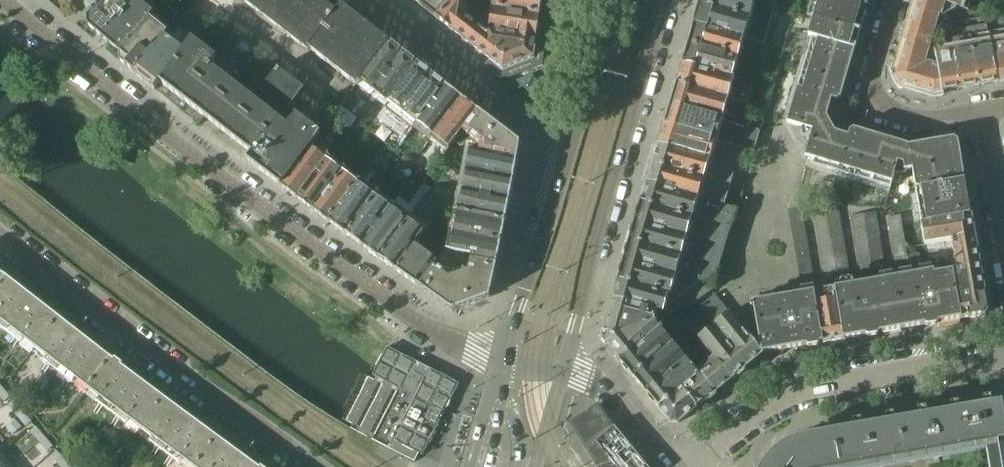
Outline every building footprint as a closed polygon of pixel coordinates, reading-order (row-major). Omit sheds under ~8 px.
[(93,13),(87,19),(88,27),(102,38),(134,0),(103,0),(93,13)] [(102,38),(119,53),(120,55),(153,15),(134,0),(102,38)] [(307,49),(308,48),(336,11),(322,0),(243,0),(307,49)] [(436,18),(450,0),(413,0),(436,18)] [(457,0),(450,0),(436,18),(437,19),(463,39),(474,24),(469,19),(469,10),(457,0)] [(494,11),(539,17),(542,0),(495,0),(494,11)] [(763,0),(701,0),(700,3),(770,23),(775,4),(763,0)] [(869,0),(818,0),(812,18),(860,32),(869,0)] [(965,0),(918,0),(916,8),(944,16),(953,9),(954,6),(968,10),(970,1),(965,0)] [(990,5),(1002,9),(1003,3),(1003,0),(992,0),(990,5)] [(770,23),(700,3),(694,25),(744,39),(744,38),(764,44),(770,23)] [(341,5),(336,11),(308,48),(357,86),(361,81),(390,43),(344,7),(344,8),(341,5)] [(916,8),(907,37),(929,44),(930,43),(934,32),(949,29),(947,17),(944,16),(916,8)] [(539,17),(494,11),(490,31),(536,38),(539,17)] [(153,15),(120,55),(120,61),(135,74),(169,33),(171,31),(153,15)] [(995,82),(988,39),(987,33),(984,16),(967,19),(979,85),(995,82)] [(840,98),(844,84),(860,32),(812,18),(813,19),(782,123),(783,125),(787,123),(803,128),(813,129),(805,156),(801,158),(806,167),(889,192),(895,171),(902,143),(882,137),(854,129),(850,131),(848,136),(834,132),(834,131),(827,117),(826,117),(831,100),(836,101),(840,98)] [(979,85),(967,19),(949,23),(952,39),(951,39),(952,45),(959,89),(979,85)] [(542,65),(546,39),(536,38),(490,31),(487,34),(474,24),(463,39),(503,70),(507,80),(542,65)] [(744,39),(694,25),(688,44),(738,59),(744,39)] [(322,133),(289,107),(304,89),(278,68),(272,64),(260,79),(265,84),(258,92),(261,94),(256,100),(211,66),(217,58),(181,30),(175,38),(169,33),(135,74),(155,89),(160,83),(251,154),(246,160),(280,186),(313,144),(322,133)] [(987,33),(988,39),(995,82),(1003,81),(1003,30),(987,33)] [(937,70),(933,48),(932,42),(930,43),(929,44),(907,37),(900,63),(937,70)] [(959,89),(952,45),(951,39),(932,42),(933,48),(937,70),(940,92),(959,89)] [(390,43),(361,81),(375,92),(405,54),(390,43)] [(738,59),(688,44),(682,64),(733,79),(738,59)] [(405,54),(375,92),(389,103),(419,65),(405,54)] [(940,92),(937,70),(900,63),(896,76),(900,83),(933,93),(940,92)] [(753,85),(734,79),(733,79),(682,64),(676,84),(729,99),(746,104),(753,85)] [(419,65),(389,103),(403,114),(433,76),(419,65)] [(433,76),(403,114),(417,124),(446,86),(433,76)] [(729,99),(676,84),(670,105),(723,120),(729,99)] [(461,98),(446,86),(417,124),(432,136),(461,98)] [(454,142),(478,111),(461,98),(432,136),(448,149),(452,144),(454,142)] [(759,131),(723,120),(670,105),(664,125),(717,140),(753,151),(759,131)] [(357,118),(342,107),(334,117),(349,128),(357,118)] [(517,161),(520,143),(487,118),(478,111),(454,142),(465,151),(465,152),(517,161)] [(371,131),(357,120),(351,128),(365,139),(371,131)] [(664,125),(659,145),(711,161),(717,140),(664,125)] [(909,146),(909,145),(902,143),(895,171),(903,173),(903,172),(911,170),(912,171),(961,162),(957,141),(953,138),(951,138),(943,139),(909,146)] [(313,144),(280,186),(297,199),(329,156),(313,144)] [(724,206),(735,168),(711,161),(659,145),(653,164),(647,183),(699,199),(700,199),(724,206)] [(514,181),(517,161),(465,152),(463,171),(514,181)] [(329,156),(297,199),(313,211),(345,167),(329,156)] [(970,216),(964,178),(961,162),(912,171),(921,224),(970,216)] [(345,167),(313,211),(329,223),(359,183),(361,179),(345,167)] [(510,200),(514,181),(463,171),(460,190),(510,200)] [(359,183),(329,223),(345,235),(375,195),(359,183)] [(712,291),(736,210),(724,206),(700,199),(699,199),(647,183),(613,300),(657,313),(664,315),(688,307),(712,291)] [(424,184),(418,192),(424,196),(425,195),(429,189),(424,184)] [(506,221),(510,200),(460,190),(457,211),(506,221)] [(375,195),(345,235),(361,246),(391,207),(375,195)] [(415,243),(442,208),(425,195),(424,196),(407,219),(378,258),(395,270),(415,243)] [(391,207),(361,246),(378,258),(407,219),(391,207)] [(800,209),(788,211),(800,282),(812,280),(800,209)] [(838,210),(814,214),(824,278),(848,274),(838,210)] [(506,221),(457,211),(455,223),(450,222),(449,229),(454,230),(502,239),(503,232),(504,229),(506,221)] [(874,212),(850,216),(860,272),(884,268),(874,212)] [(906,257),(900,216),(887,218),(895,266),(920,261),(918,254),(906,257)] [(970,216),(921,224),(924,244),(973,236),(970,216)] [(502,239),(454,230),(446,249),(498,260),(502,239)] [(986,310),(977,260),(973,236),(924,244),(927,260),(948,257),(950,271),(958,319),(982,315),(986,310)] [(415,243),(395,270),(417,286),(437,259),(415,243)] [(498,260),(446,249),(444,249),(437,259),(417,286),(452,311),(489,298),(498,260)] [(958,319),(950,271),(939,273),(939,270),(891,278),(901,329),(958,319)] [(6,276),(0,284),(0,322),(8,328),(33,297),(6,276)] [(901,329),(891,278),(832,288),(842,340),(901,329)] [(832,288),(812,292),(821,343),(842,340),(832,288)] [(821,343),(812,292),(752,302),(759,342),(754,343),(762,352),(763,352),(763,353),(821,343)] [(762,352),(754,343),(729,313),(714,295),(697,309),(712,327),(746,367),(762,354),(763,353),(763,352),(762,352)] [(58,316),(33,297),(8,328),(34,348),(58,316)] [(655,322),(657,313),(613,300),(602,340),(655,322)] [(85,337),(58,316),(34,348),(61,369),(85,337)] [(655,322),(602,340),(621,363),(661,329),(655,322)] [(746,367),(712,327),(698,339),(713,358),(730,380),(746,367)] [(661,329),(621,363),(633,378),(674,344),(661,329)] [(110,357),(85,337),(61,369),(86,389),(110,357)] [(674,344),(633,378),(646,393),(686,360),(674,344)] [(417,358),(416,362),(388,347),(373,376),(376,377),(374,380),(364,375),(341,419),(352,424),(350,429),(357,433),(380,445),(414,462),(419,453),(422,455),(459,384),(430,369),(432,366),(430,360),(423,357),(417,358)] [(137,377),(110,357),(86,389),(112,409),(137,377)] [(713,358),(696,372),(695,373),(697,376),(681,390),(696,409),(730,380),(713,358)] [(686,360),(646,393),(658,408),(681,390),(697,376),(695,373),(696,372),(686,360)] [(163,397),(137,377),(112,409),(139,428),(163,397)] [(0,387),(0,397),(4,401),(9,397),(1,387),(0,387)] [(681,390),(658,408),(670,423),(678,423),(696,409),(681,390)] [(190,416),(163,397),(139,428),(165,447),(190,416)] [(1002,401),(1001,402),(992,403),(983,405),(959,409),(951,410),(935,413),(927,414),(919,415),(918,416),(916,416),(894,420),(886,421),(862,425),(853,427),(829,431),(821,432),(805,435),(804,435),(798,436),(793,438),(788,440),(783,443),(778,446),(774,450),(769,454),(766,458),(762,463),(761,464),(760,466),(851,466),(984,444),(989,466),(1003,466),(1003,415),(1002,401)] [(23,412),(14,403),(9,407),(17,417),(23,412)] [(614,426),(611,427),(598,408),(596,408),(585,446),(598,466),(648,466),(614,426)] [(30,422),(23,412),(17,417),(25,426),(30,422)] [(190,416),(165,447),(192,466),(193,466),(216,436),(190,416)] [(15,420),(6,428),(12,435),(21,427),(15,420)] [(43,437),(35,427),(30,432),(38,441),(43,437)] [(243,455),(216,436),(193,466),(234,466),(243,455)] [(43,437),(38,441),(47,451),(52,447),(43,437)] [(64,461),(57,452),(51,457),(59,466),(64,461)] [(0,453),(0,466),(8,466),(11,465),(0,453)] [(243,455),(234,466),(259,466),(243,455)]
